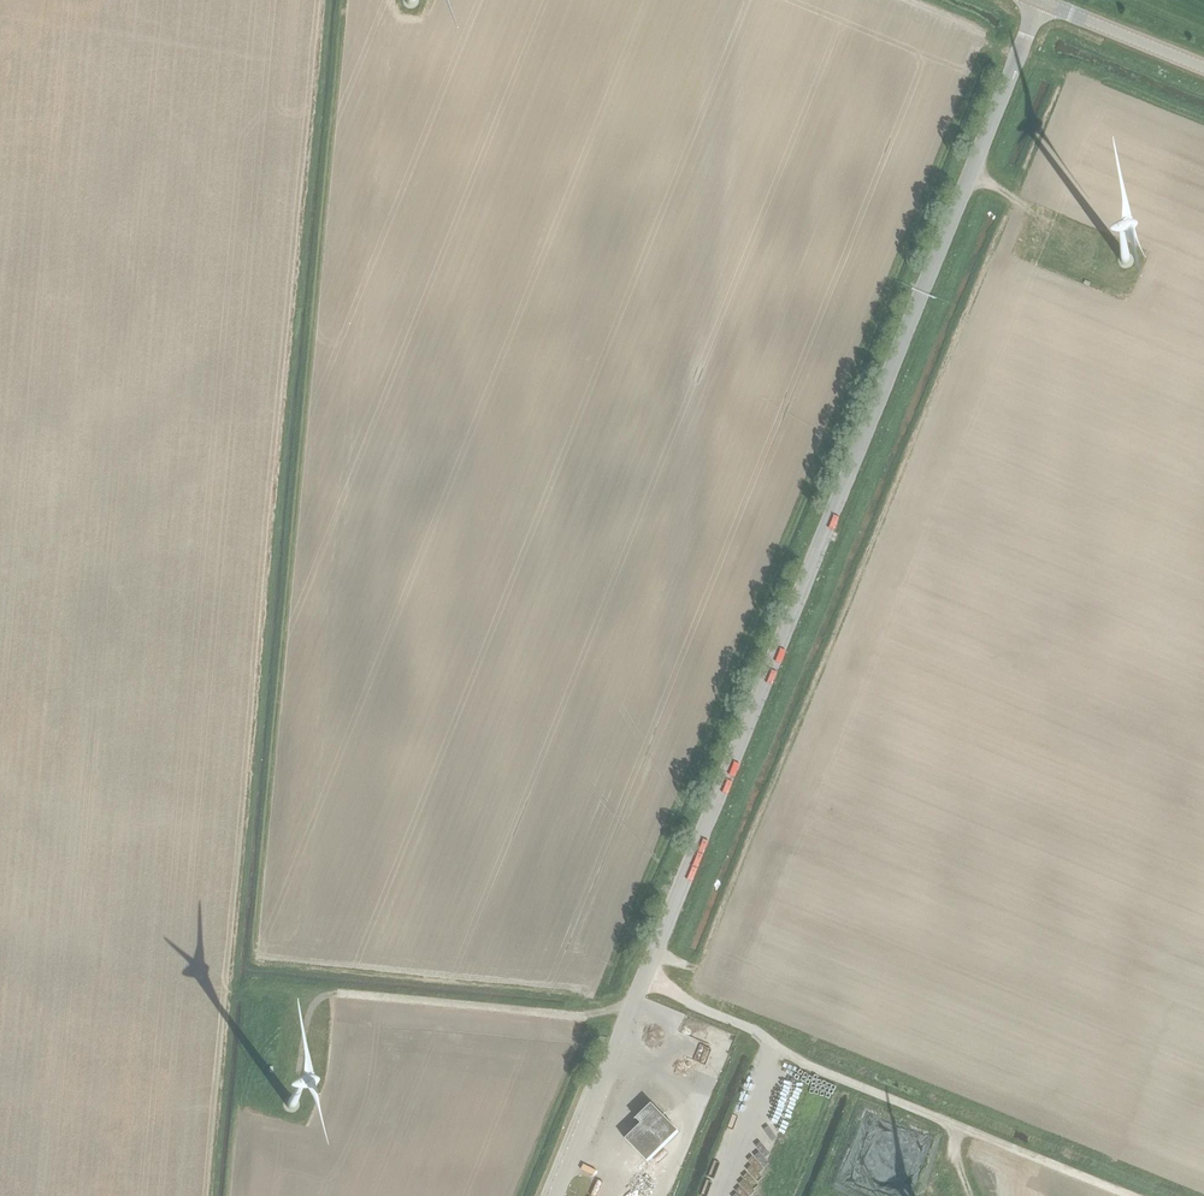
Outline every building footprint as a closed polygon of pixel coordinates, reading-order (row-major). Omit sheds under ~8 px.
[(1131,261),(1131,260),(1131,259),(1130,258),(1130,257),(1129,257),(1128,256),(1127,256),(1126,256),(1125,256),(1124,256),(1123,256),(1123,257),(1122,257),(1122,258),(1121,258),(1121,259),(1121,260),(1121,261),(1121,262),(1121,263),(1121,264),(1122,264),(1122,265),(1123,265),(1123,266),(1124,266),(1125,266),(1126,266),(1127,266),(1128,266),(1129,266),(1129,265),(1130,265),(1130,264),(1130,263),(1131,263),(1131,262),(1131,261)] [(688,902),(699,878),(695,876),(683,900),(688,902)] [(297,1105),(297,1104),(296,1103),(296,1102),(295,1101),(294,1101),(294,1100),(293,1100),(292,1100),(291,1100),(290,1100),(289,1100),(289,1101),(288,1101),(288,1102),(287,1102),(287,1103),(287,1104),(286,1104),(286,1105),(286,1106),(287,1107),(287,1108),(288,1108),(288,1109),(289,1109),(289,1110),(290,1110),(291,1110),(292,1110),(293,1110),(294,1110),(294,1109),(295,1109),(295,1108),(296,1108),(296,1107),(297,1106),(297,1105)] [(679,1132),(651,1104),(636,1119),(641,1124),(625,1140),(648,1162),(679,1132)]
